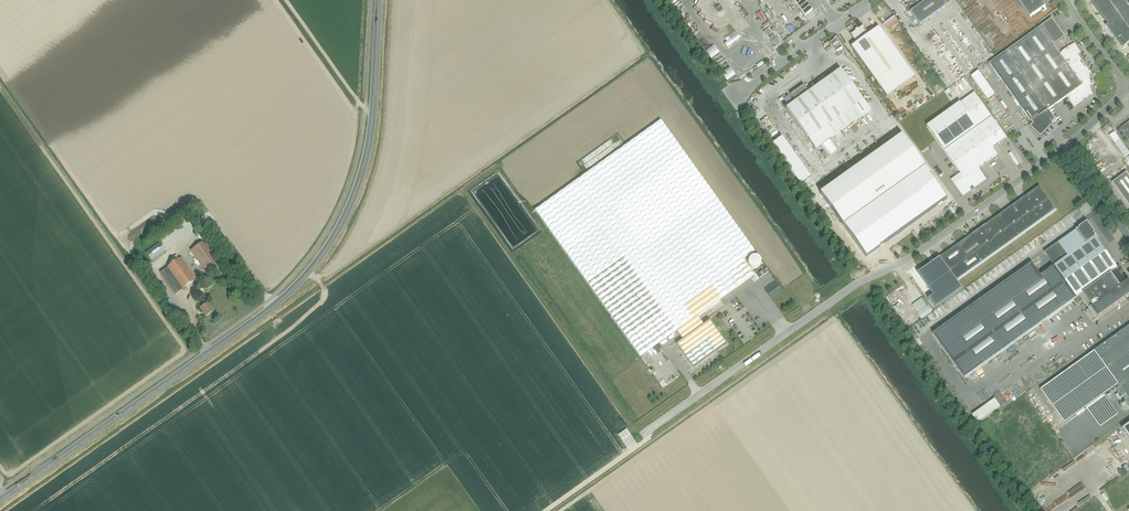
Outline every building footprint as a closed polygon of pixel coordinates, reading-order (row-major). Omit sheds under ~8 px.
[(805,0),(793,0),(808,21),(815,16),(812,11),(805,0)] [(911,11),(920,24),(947,5),(944,0),(926,0),(911,11)] [(1046,6),(1041,0),(1018,0),(1030,17),(1046,6)] [(1123,0),(1091,0),(1109,25),(1107,27),(1122,48),(1128,43),(1128,8),(1123,0)] [(1060,54),(1054,45),(1065,37),(1052,18),(989,63),(1031,122),(1040,134),(1048,129),(1046,127),(1048,126),(1056,121),(1048,110),(1049,110),(1067,97),(1075,108),(1093,95),(1092,92),(1090,74),(1091,73),(1078,55),(1081,53),(1074,44),(1070,47),(1069,46),(1062,52),(1060,54)] [(915,77),(908,67),(878,27),(869,34),(863,25),(858,28),(859,28),(858,29),(857,28),(855,29),(856,31),(855,31),(854,31),(850,34),(856,42),(851,46),(887,97),(915,77)] [(780,43),(774,35),(770,38),(773,43),(775,47),(779,44),(780,43)] [(714,58),(721,53),(715,46),(708,51),(714,58)] [(791,101),(792,104),(786,108),(809,140),(827,127),(833,136),(861,117),(854,108),(863,101),(840,70),(808,92),(807,91),(808,91),(804,85),(790,95),(793,99),(791,101)] [(724,74),(726,81),(736,78),(734,71),(724,74)] [(978,71),(971,76),(987,99),(995,94),(978,71)] [(861,82),(878,109),(884,105),(867,78),(861,82)] [(975,93),(927,127),(945,151),(961,173),(951,180),(963,196),(987,179),(978,168),(997,154),(993,148),(1007,138),(975,93)] [(885,115),(890,110),(886,107),(881,112),(885,115)] [(661,120),(535,210),(640,357),(676,331),(683,339),(677,344),(678,346),(693,367),(717,350),(726,344),(717,331),(709,320),(703,325),(702,323),(700,320),(697,316),(753,275),(743,260),(755,252),(661,120)] [(1120,128),(1128,141),(1128,121),(1120,128)] [(1115,132),(1109,136),(1125,157),(1128,154),(1128,152),(1115,132)] [(820,193),(843,225),(925,166),(902,134),(820,193)] [(1127,173),(1112,183),(1128,206),(1128,176),(1127,173)] [(1039,186),(964,240),(918,273),(934,296),(929,300),(935,309),(963,289),(957,281),(1056,210),(1039,186)] [(1000,286),(933,334),(965,378),(1031,331),(1076,299),(1117,270),(1118,269),(1095,237),(1096,237),(1087,223),(1077,230),(1076,230),(1058,243),(1044,253),(1054,267),(1041,276),(1032,263),(1000,286)] [(205,240),(191,251),(208,275),(223,265),(205,240)] [(145,252),(151,260),(166,250),(160,242),(145,252)] [(751,257),(750,258),(749,258),(749,259),(749,260),(748,261),(748,262),(748,263),(748,264),(749,265),(749,266),(750,267),(751,267),(751,268),(752,268),(753,269),(754,269),(755,269),(756,269),(756,268),(757,268),(758,268),(759,267),(760,266),(760,265),(761,264),(761,263),(761,262),(761,261),(760,260),(760,259),(759,258),(758,257),(757,257),(756,256),(755,256),(754,256),(753,256),(752,257),(751,257)] [(160,272),(176,294),(197,279),(182,257),(160,272)] [(765,266),(755,273),(759,278),(769,271),(765,266)] [(1076,299),(1079,303),(1084,299),(1091,308),(1085,312),(1093,322),(1128,296),(1128,281),(1126,283),(1117,270),(1076,299)] [(782,290),(776,281),(764,290),(770,298),(782,290)] [(206,316),(213,312),(207,303),(205,304),(203,302),(199,305),(200,308),(206,316)] [(1040,389),(1065,423),(1119,385),(1120,386),(1117,389),(1128,406),(1128,326),(1095,351),(1040,389)] [(982,421),(1003,408),(998,400),(977,414),(982,421)] [(626,429),(618,434),(622,440),(630,434),(626,429)]
